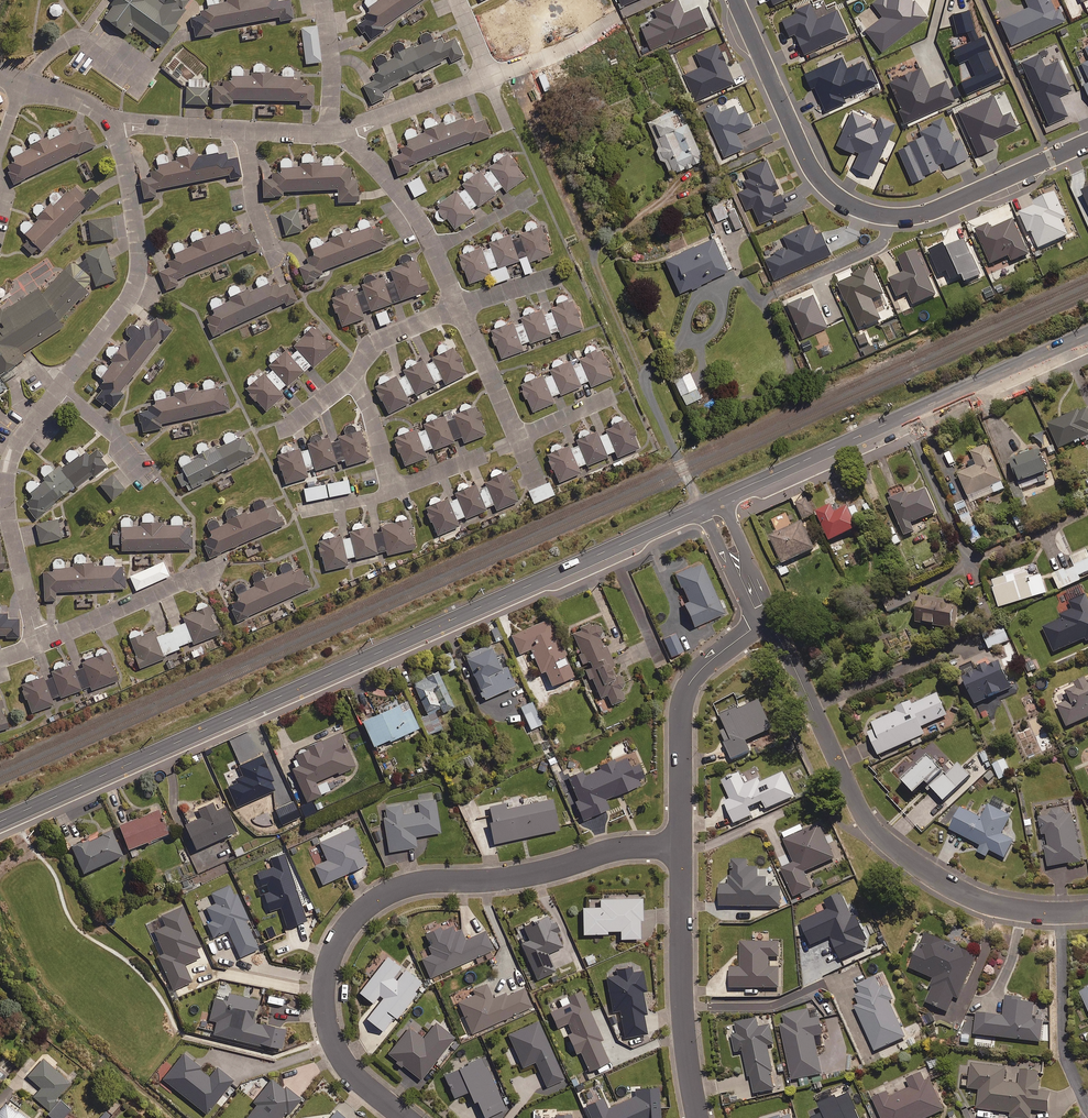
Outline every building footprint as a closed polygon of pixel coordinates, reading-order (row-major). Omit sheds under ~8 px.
[(103,17),(127,34),(132,26),(161,47),(186,11),(182,8),(188,0),(159,0),(115,0),(103,17)] [(200,12),(202,24),(193,25),(195,37),(214,33),(213,28),(279,17),(280,21),(293,19),(290,0),(286,0),(277,2),(277,0),(227,0),(227,2),(218,3),(217,0),(206,0),(206,1),(208,11),(200,12)] [(378,0),(377,0),(366,0),(366,1),(372,10),(365,15),(371,25),(365,29),(372,39),(386,29),(383,26),(420,0),(378,0)] [(708,26),(699,6),(684,12),(679,0),(673,0),(654,8),(658,17),(649,21),(651,25),(642,28),(651,49),(671,40),(672,42),(708,26)] [(795,37),(804,55),(848,34),(837,9),(817,18),(810,4),(780,18),(790,39),(795,37)] [(321,62),(317,26),(301,28),(305,64),(321,62)] [(381,70),(374,73),(377,79),(365,84),(373,102),(385,96),(382,90),(401,81),(400,79),(424,68),(425,69),(450,57),(452,61),(464,55),(455,37),(444,42),(442,37),(434,41),(431,33),(428,31),(424,31),(420,33),(419,39),(413,42),(414,45),(406,48),(402,42),(399,42),(396,43),(394,45),(394,48),(398,57),(389,61),(385,55),(382,54),(378,55),(377,58),(377,61),(381,70)] [(723,49),(721,50),(717,42),(696,52),(702,66),(685,74),(696,100),(735,82),(724,59),(727,57),(723,49)] [(1071,90),(1057,60),(1046,65),(1040,53),(1021,61),(1048,124),(1067,115),(1058,96),(1071,90)] [(194,74),(181,62),(173,71),(179,77),(182,73),(189,79),(194,74)] [(242,70),(241,68),(236,66),(231,70),(231,87),(213,87),(213,103),(232,104),(232,100),(299,101),(299,105),(313,105),(313,86),(301,86),(301,79),(293,79),(293,71),(291,68),(287,67),(283,69),(281,71),(281,76),(272,76),(272,73),(264,73),(264,67),(260,64),(258,64),(255,66),(254,72),(251,72),(251,70),(242,70)] [(205,87),(205,79),(192,79),(191,87),(186,87),(186,104),(206,105),(207,87),(205,87)] [(672,173),(686,166),(687,169),(694,166),(693,163),(704,158),(681,107),(649,122),(659,146),(657,147),(663,160),(665,159),(672,173)] [(457,120),(454,114),(450,112),(447,113),(444,118),(445,121),(438,124),(435,119),(434,117),(430,117),(427,118),(425,120),(424,123),(427,131),(419,135),(416,129),(415,128),(411,127),(407,129),(406,133),(409,142),(402,145),(405,151),(393,156),(399,174),(411,170),(409,164),(473,139),(474,141),(492,135),(486,119),(477,122),(473,114),(457,120)] [(60,135),(57,129),(51,128),(48,129),(46,134),(47,137),(41,140),(38,134),(34,133),(30,134),(28,137),(27,140),(30,146),(22,149),(20,147),(17,146),(14,146),(12,148),(10,153),(14,161),(6,165),(15,183),(94,144),(86,129),(78,132),(76,128),(60,135)] [(158,169),(151,171),(152,177),(141,180),(144,198),(156,196),(155,189),(221,176),(220,169),(229,167),(226,151),(208,155),(206,148),(204,146),(201,146),(198,147),(197,149),(197,154),(189,155),(187,148),(184,146),(182,146),(179,147),(177,150),(178,158),(176,158),(177,161),(168,162),(166,156),(163,154),(160,155),(158,156),(156,159),(158,169)] [(439,219),(443,220),(448,217),(456,228),(474,214),(472,211),(505,187),(508,190),(526,177),(508,153),(504,156),(502,153),(501,152),(495,154),(493,159),(495,162),(490,166),(492,169),(484,175),(481,170),(476,174),(474,171),(470,170),(467,171),(465,173),(463,178),(465,184),(437,204),(440,209),(437,211),(436,217),(439,219)] [(291,167),(290,162),(289,159),(287,158),(282,159),(280,162),(281,173),(262,174),(263,197),(282,196),(282,192),(338,189),(338,203),(358,202),(357,180),(351,180),(350,165),(332,166),(331,159),(330,157),(327,156),(323,158),(322,162),(313,163),(312,156),(310,154),(307,153),(304,154),(302,156),(302,163),(299,164),(299,167),(291,167)] [(773,191),(779,188),(766,159),(746,169),(754,185),(739,192),(747,209),(753,206),(760,223),(774,217),(773,214),(788,207),(781,193),(776,196),(773,191)] [(427,190),(420,176),(408,182),(415,196),(427,190)] [(19,226),(20,230),(29,239),(23,245),(31,254),(38,247),(41,251),(84,208),(86,210),(98,198),(90,190),(84,196),(73,185),(62,197),(58,192),(52,192),(50,194),(48,197),(49,201),(50,203),(45,209),(40,205),(38,204),(35,205),(32,208),(32,213),(39,219),(32,226),(27,222),(22,222),(19,226)] [(735,229),(743,225),(733,199),(713,207),(718,220),(730,215),(735,229)] [(301,231),(300,228),(309,226),(308,224),(310,223),(308,212),(297,214),(296,210),(281,214),(286,234),(301,231)] [(113,238),(110,217),(88,220),(91,241),(113,238)] [(359,221),(357,225),(357,227),(356,228),(355,226),(350,228),(351,230),(349,230),(347,227),(341,230),(338,228),(334,229),(331,233),(333,238),(329,239),(328,237),(320,240),(315,238),(311,240),(309,244),(314,255),(307,258),(309,264),(299,267),(305,283),(323,277),(321,271),(386,246),(378,225),(370,228),(368,221),(363,219),(359,221)] [(476,249),(475,246),(470,244),(466,245),(463,249),(464,253),(460,255),(470,282),(492,275),(495,283),(510,277),(506,265),(529,257),(530,261),(553,253),(543,225),(537,227),(536,223),(532,221),(530,222),(527,224),(526,226),(528,230),(520,233),(519,231),(504,236),(503,233),(497,232),(493,235),(492,236),(493,240),(490,241),(491,244),(476,249)] [(773,252),(774,254),(766,258),(775,279),(832,253),(822,231),(816,233),(812,223),(783,236),(789,247),(786,249),(785,247),(773,252)] [(229,226),(228,225),(223,224),(220,226),(218,231),(220,236),(212,239),(210,235),(202,238),(200,233),(195,231),(191,233),(190,235),(189,237),(192,243),(182,247),(181,244),(179,242),(175,243),(173,244),(171,248),(175,257),(168,260),(170,266),(158,271),(166,290),(178,285),(176,279),(246,249),(248,253),(259,249),(251,231),(241,236),(238,228),(231,231),(229,226)] [(682,292),(693,287),(694,289),(703,285),(702,283),(733,268),(717,233),(666,257),(682,292)] [(335,290),(334,295),(335,297),(331,298),(337,313),(338,313),(343,326),(364,318),(362,314),(428,290),(423,276),(421,277),(414,259),(412,260),(409,255),(404,254),(401,255),(398,258),(398,261),(399,265),(389,268),(394,281),(385,284),(382,277),(375,279),(372,275),(367,274),(364,276),(363,278),(364,283),(361,284),(362,287),(347,293),(344,288),(339,287),(335,290)] [(73,259),(45,284),(13,305),(1,294),(0,294),(0,399),(15,389),(8,377),(35,358),(29,349),(72,320),(99,288),(73,259)] [(243,285),(238,287),(232,285),(229,287),(228,292),(225,293),(228,298),(221,302),(219,299),(214,297),(212,299),(210,301),(209,304),(214,314),(206,318),(214,335),(284,302),(286,306),(297,301),(289,283),(278,288),(276,282),(269,285),(266,278),(263,277),(258,277),(256,280),(255,283),(258,288),(249,292),(248,289),(246,290),(243,285)] [(531,339),(532,342),(544,337),(546,342),(555,339),(553,334),(561,331),(562,335),(583,328),(572,298),(570,299),(568,296),(565,295),(560,295),(557,299),(558,304),(552,306),(554,311),(544,315),(542,309),(536,311),(533,308),(528,308),(524,310),(524,315),(522,316),(524,320),(514,324),(513,322),(507,324),(503,320),(499,320),(495,323),(495,329),(492,329),(502,357),(524,349),(521,343),(531,339)] [(390,322),(386,310),(375,314),(379,326),(390,322)] [(95,374),(103,380),(99,387),(102,390),(96,398),(103,404),(105,402),(113,408),(123,394),(120,392),(161,338),(164,340),(172,330),(156,318),(149,328),(144,324),(139,331),(133,326),(130,325),(128,326),(126,329),(126,332),(127,335),(131,338),(125,346),(123,344),(119,349),(114,346),(111,346),(108,347),(106,350),(106,355),(113,362),(108,369),(101,364),(97,365),(95,368),(94,371),(95,374)] [(284,385),(292,393),(301,385),(296,379),(310,366),(313,368),(333,349),(312,326),(308,326),(306,328),(304,332),(305,334),(293,345),(297,350),(290,357),(284,351),(279,356),(276,353),(271,353),(268,355),(267,358),(268,361),(270,364),(261,372),(259,369),(246,381),(251,386),(246,390),(266,412),(283,395),(278,390),(284,385)] [(420,397),(418,393),(428,388),(430,393),(438,389),(435,383),(442,379),(445,385),(466,374),(453,348),(448,350),(445,345),(442,344),(439,345),(437,347),(436,350),(438,355),(417,366),(413,360),(410,359),(407,360),(405,362),(405,365),(407,371),(389,380),(388,377),(386,376),(381,376),(378,378),(377,380),(377,383),(378,385),(374,388),(387,414),(409,403),(406,397),(412,394),(414,398),(417,396),(418,398),(420,397)] [(537,377),(535,374),(535,373),(534,373),(533,372),(532,372),(531,372),(529,372),(528,372),(527,373),(526,374),(525,375),(524,376),(524,377),(524,378),(524,379),(525,382),(522,384),(534,411),(555,402),(553,398),(590,382),(592,386),(613,377),(601,348),(597,349),(597,348),(596,348),(596,347),(595,346),(594,346),(593,345),(592,345),(591,345),(590,346),(589,346),(588,347),(587,347),(586,348),(586,349),(585,350),(585,351),(585,352),(586,353),(586,354),(565,364),(564,361),(563,361),(563,360),(562,360),(561,359),(560,359),(559,359),(558,359),(557,359),(556,359),(555,360),(554,360),(554,361),(553,362),(553,363),(553,364),(553,365),(553,366),(556,372),(545,377),(544,374),(537,377)] [(674,377),(687,404),(703,397),(690,369),(674,377)] [(186,391),(185,385),(180,382),(176,382),(173,384),(172,388),(173,397),(166,399),(165,393),(160,390),(157,390),(154,393),(153,396),(155,404),(147,406),(148,411),(139,413),(143,432),(162,428),(161,424),(228,409),(223,386),(215,388),(213,381),(210,380),(206,380),(203,382),(202,384),(203,391),(194,392),(194,389),(186,391)] [(462,437),(462,439),(464,443),(486,435),(475,407),(471,409),(469,405),(468,404),(467,404),(466,403),(465,403),(464,403),(463,403),(462,404),(461,404),(461,405),(460,406),(460,407),(459,407),(459,408),(459,409),(460,412),(454,415),(455,419),(446,422),(444,417),(438,419),(436,415),(435,415),(434,414),(433,414),(431,414),(430,414),(429,414),(428,414),(428,415),(427,415),(426,416),(426,417),(425,418),(425,419),(425,420),(426,423),(424,424),(426,430),(416,434),(415,430),(408,432),(407,429),(406,428),(405,428),(405,427),(404,427),(403,427),(402,427),(401,427),(400,428),(399,428),(398,429),(397,430),(397,431),(397,432),(397,433),(398,436),(394,438),(405,466),(426,458),(424,453),(423,452),(432,449),(433,450),(454,442),(454,440),(462,437)] [(1058,450),(1076,443),(1076,444),(1087,440),(1087,441),(1087,410),(1087,409),(1048,425),(1058,450)] [(610,422),(612,425),(605,428),(607,434),(598,437),(596,432),(589,434),(588,431),(587,430),(586,430),(585,429),(584,429),(583,430),(582,430),(581,430),(580,431),(579,432),(579,433),(578,433),(578,434),(578,435),(579,439),(577,440),(578,444),(570,447),(569,445),(562,448),(561,446),(560,445),(559,445),(558,444),(557,444),(556,444),(555,444),(554,445),(553,445),(552,445),(552,446),(551,447),(550,448),(550,449),(550,450),(551,453),(547,454),(559,482),(580,473),(578,468),(585,464),(586,466),(608,457),(607,455),(615,452),(618,457),(638,449),(626,419),(622,421),(620,417),(619,416),(618,416),(617,416),(616,416),(615,416),(614,416),(614,417),(613,417),(612,418),(611,418),(611,419),(611,420),(610,421),(610,422)] [(314,469),(315,470),(337,464),(336,462),(344,459),(345,461),(346,466),(368,459),(360,431),(355,432),(354,428),(354,427),(353,427),(352,426),(351,426),(350,425),(349,425),(348,425),(347,426),(346,426),(345,427),(344,428),(343,429),(343,430),(343,431),(343,432),(344,436),(338,437),(339,441),(329,444),(328,438),(322,440),(321,437),(321,436),(320,435),(319,435),(318,434),(317,434),(316,434),(315,434),(314,434),(313,435),(312,436),(311,436),(310,437),(310,438),(310,439),(309,440),(310,443),(307,444),(308,449),(300,451),(300,449),(293,451),(292,447),(291,446),(290,445),(289,445),(288,444),(287,444),(286,444),(285,444),(284,444),(283,445),(282,445),(281,446),(280,447),(280,448),(280,449),(279,450),(281,455),(277,456),(285,484),(308,477),(307,473),(306,471),(314,469)] [(183,472),(176,476),(181,487),(185,485),(188,490),(204,482),(203,480),(226,469),(227,470),(254,457),(244,436),(236,440),(233,434),(232,433),(231,433),(230,432),(229,432),(228,432),(227,432),(226,433),(225,433),(224,434),(224,435),(223,435),(223,436),(223,437),(223,438),(223,439),(225,444),(215,449),(210,441),(205,444),(205,443),(204,442),(203,442),(202,442),(201,442),(200,442),(199,442),(198,443),(197,443),(197,444),(196,445),(196,446),(196,447),(195,448),(195,449),(200,458),(190,463),(188,457),(187,457),(187,456),(186,456),(185,455),(184,455),(183,455),(182,455),(181,455),(180,456),(180,457),(179,457),(178,458),(178,459),(178,460),(178,461),(178,462),(183,472)] [(26,487),(26,488),(33,497),(24,504),(36,519),(55,504),(53,502),(70,489),(71,491),(92,475),(93,477),(107,466),(96,450),(88,456),(81,447),(76,451),(75,450),(74,450),(72,449),(71,449),(70,449),(69,450),(68,450),(67,451),(66,452),(65,453),(65,454),(65,455),(64,456),(65,457),(65,459),(59,464),(60,465),(57,468),(52,461),(51,461),(50,461),(48,461),(47,461),(46,461),(45,461),(44,462),(43,463),(42,464),(41,465),(40,466),(40,467),(40,468),(39,469),(39,471),(44,477),(36,483),(35,482),(34,481),(33,481),(32,480),(31,480),(30,481),(29,481),(28,481),(28,482),(27,483),(26,483),(26,484),(26,485),(26,486),(26,487)] [(964,502),(970,516),(981,511),(977,501),(1005,489),(986,447),(970,454),(976,467),(958,475),(969,500),(964,502)] [(1022,491),(1050,479),(1038,451),(1010,462),(1019,484),(1012,487),(1020,509),(1028,506),(1022,491)] [(494,504),(496,511),(517,502),(505,473),(502,474),(500,470),(499,469),(498,468),(497,468),(496,468),(495,468),(494,468),(493,469),(492,469),(491,470),(491,471),(490,472),(490,473),(489,474),(491,478),(485,481),(486,484),(476,489),(475,485),(468,488),(467,484),(466,483),(465,483),(464,483),(463,483),(462,483),(461,483),(460,483),(459,483),(459,484),(458,484),(457,485),(457,486),(456,487),(456,488),(456,489),(457,492),(455,493),(458,499),(448,503),(447,499),(441,502),(439,498),(438,497),(437,496),(436,496),(435,496),(434,496),(433,497),(432,497),(431,497),(431,498),(430,499),(429,499),(429,500),(429,501),(428,502),(430,506),(426,508),(438,535),(459,526),(457,522),(457,521),(465,517),(465,519),(486,510),(485,508),(494,504)] [(125,490),(112,475),(100,485),(112,500),(125,490)] [(325,485),(327,497),(350,493),(348,480),(325,485)] [(529,492),(534,504),(554,495),(548,483),(529,492)] [(327,497),(325,485),(304,489),(307,501),(327,497)] [(908,494),(892,500),(906,536),(915,532),(912,523),(937,513),(927,490),(910,498),(908,494)] [(219,527),(217,521),(216,520),(215,519),(214,519),(213,519),(212,518),(211,519),(210,519),(209,520),(208,520),(208,521),(207,522),(207,523),(207,524),(207,525),(207,526),(212,536),(203,541),(210,557),(283,525),(273,504),(266,507),(264,502),(263,501),(262,500),(261,500),(260,499),(258,499),(257,499),(256,500),(255,500),(254,501),(254,502),(253,502),(252,503),(252,505),(252,506),(252,507),(254,512),(246,516),(244,511),(237,515),(235,510),(234,509),(233,509),(232,508),(231,508),(230,508),(229,508),(228,509),(227,509),(226,510),(226,511),(225,512),(225,513),(225,514),(229,523),(219,527)] [(808,500),(797,505),(804,520),(815,515),(808,500)] [(868,502),(862,505),(867,515),(874,511),(868,502)] [(836,514),(832,505),(817,512),(831,542),(860,528),(850,507),(836,514)] [(132,523),(132,520),(131,520),(130,519),(129,518),(128,518),(127,518),(126,517),(125,518),(124,518),(123,518),(122,519),(121,520),(120,521),(121,533),(112,533),(112,544),(121,544),(121,551),(193,549),(193,539),(190,539),(190,526),(182,526),(182,519),(181,518),(180,517),(179,516),(178,516),(177,516),(176,516),(175,516),(174,516),(173,517),(172,517),(172,518),(171,518),(171,519),(171,523),(154,523),(153,517),(153,516),(152,515),(151,515),(151,514),(150,514),(149,514),(148,513),(147,513),(146,514),(145,514),(144,514),(143,515),(142,516),(142,517),(142,523),(132,523)] [(362,525),(362,524),(361,523),(360,523),(359,523),(358,523),(357,523),(356,523),(355,523),(354,524),(353,525),(352,526),(352,527),(353,531),(350,532),(351,537),(341,539),(340,536),(333,538),(332,535),(332,534),(331,533),(330,533),(329,533),(328,533),(327,533),(326,533),(325,533),(324,534),(323,534),(322,535),(322,536),(321,536),(321,537),(322,541),(319,541),(326,570),(347,565),(345,559),(356,557),(356,558),(362,557),(377,554),(387,551),(388,555),(414,549),(406,516),(405,515),(404,515),(403,514),(402,514),(401,514),(400,514),(399,514),(398,515),(397,515),(396,516),(395,517),(394,518),(394,519),(395,523),(381,526),(382,530),(372,533),(370,527),(363,529),(362,525)] [(36,525),(40,543),(69,537),(66,521),(58,523),(57,520),(36,525)] [(771,537),(783,565),(816,550),(804,522),(771,537)] [(1087,552),(1073,559),(1076,566),(1052,576),(1059,591),(1082,580),(1080,576),(1087,572),(1087,555),(1087,552)] [(113,559),(112,559),(112,558),(111,557),(110,557),(109,557),(108,557),(107,557),(106,557),(105,557),(104,558),(103,558),(103,559),(102,560),(102,561),(102,563),(94,563),(91,563),(91,557),(85,557),(84,556),(83,556),(83,555),(82,554),(81,554),(80,554),(79,554),(78,554),(77,554),(76,554),(76,555),(75,555),(74,556),(74,557),(73,558),(74,568),(64,568),(64,563),(63,562),(63,561),(62,560),(62,559),(61,559),(60,558),(59,558),(58,558),(57,558),(56,558),(55,558),(54,559),(53,560),(52,561),(52,562),(52,563),(52,571),(43,572),(44,601),(56,600),(55,593),(124,588),(123,565),(114,565),(114,560),(113,559)] [(923,560),(927,568),(939,563),(935,555),(923,560)] [(169,576),(163,562),(129,576),(136,591),(169,576)] [(289,562),(288,562),(287,562),(286,562),(285,562),(284,562),(283,562),(282,563),(281,564),(280,565),(280,566),(279,567),(279,568),(280,571),(265,578),(262,573),(261,573),(260,572),(259,572),(258,572),(257,572),(256,572),(256,573),(255,573),(254,574),(254,575),(253,575),(253,576),(253,577),(253,578),(255,583),(253,584),(254,587),(246,590),(244,586),(244,585),(243,584),(242,583),(241,583),(240,583),(239,583),(238,583),(237,583),(236,584),(235,585),(235,586),(234,587),(234,588),(234,589),(235,590),(239,600),(230,604),(238,621),(309,587),(300,568),(294,571),(290,563),(289,563),(289,562)] [(695,627),(724,614),(702,563),(675,575),(681,588),(683,587),(689,602),(685,604),(695,627)] [(788,565),(779,569),(783,578),(791,574),(788,565)] [(1047,593),(1037,565),(1003,577),(1004,579),(991,583),(1000,609),(1047,593)] [(883,598),(889,612),(914,602),(907,588),(883,598)] [(1087,642),(1087,600),(1086,595),(1069,603),(1072,610),(1060,615),(1062,620),(1044,628),(1055,653),(1085,639),(1087,642)] [(958,603),(921,596),(916,623),(954,629),(958,603)] [(192,641),(193,644),(219,634),(208,606),(207,605),(207,604),(206,603),(205,603),(203,603),(202,603),(201,603),(200,603),(199,603),(198,604),(197,605),(196,606),(196,607),(196,608),(195,609),(196,611),(182,616),(185,623),(192,641)] [(6,635),(6,638),(19,638),(19,619),(8,619),(8,614),(0,614),(0,635),(6,635)] [(575,676),(549,619),(512,636),(520,654),(531,649),(542,672),(545,671),(553,686),(575,676)] [(590,625),(589,623),(579,627),(581,630),(573,634),(582,653),(580,654),(584,664),(590,661),(592,666),(586,669),(601,698),(607,695),(612,705),(625,699),(620,688),(626,685),(620,674),(616,677),(614,672),(611,666),(614,664),(605,646),(603,647),(598,637),(603,635),(597,622),(590,625)] [(157,637),(164,655),(165,655),(181,649),(180,646),(192,641),(185,623),(169,630),(170,632),(157,637)] [(500,627),(491,630),(496,643),(505,640),(500,627)] [(164,655),(157,637),(154,630),(141,635),(139,633),(139,632),(138,631),(138,630),(137,630),(136,629),(135,629),(134,629),(133,629),(132,629),(131,630),(130,630),(129,631),(129,632),(128,633),(128,634),(128,635),(128,636),(128,637),(129,640),(140,668),(165,658),(164,655)] [(1009,641),(1004,630),(984,638),(989,650),(1009,641)] [(671,657),(683,652),(675,633),(663,638),(671,657)] [(501,669),(491,645),(466,657),(485,700),(515,686),(506,667),(501,669)] [(61,697),(81,690),(80,689),(90,685),(92,690),(117,681),(106,650),(105,649),(104,649),(103,648),(102,648),(101,648),(100,648),(99,648),(98,648),(98,649),(97,649),(96,650),(96,651),(95,652),(95,653),(95,654),(96,657),(82,661),(85,669),(75,672),(72,664),(66,666),(65,665),(64,664),(64,663),(63,663),(61,663),(60,662),(59,662),(58,663),(57,663),(56,664),(55,664),(54,665),(54,666),(53,667),(53,668),(53,670),(53,671),(52,671),(54,678),(45,681),(44,677),(36,680),(35,676),(34,676),(33,675),(33,674),(32,674),(31,674),(30,674),(29,674),(28,674),(27,675),(26,676),(25,676),(25,677),(24,678),(24,679),(24,680),(25,683),(22,685),(31,713),(54,705),(51,698),(60,695),(61,697)] [(1037,669),(1033,660),(1023,664),(1030,679),(1033,678),(1031,672),(1037,669)] [(988,670),(985,663),(974,668),(972,664),(958,670),(974,706),(1011,690),(1000,665),(988,670)] [(454,708),(439,673),(412,684),(425,714),(422,715),(430,734),(442,729),(434,710),(440,708),(442,713),(454,708)] [(1065,692),(1069,701),(1057,707),(1067,728),(1087,719),(1087,682),(1065,692)] [(924,736),(921,728),(927,725),(931,734),(939,731),(935,722),(947,717),(937,694),(912,706),(911,703),(895,709),(897,713),(871,724),(874,731),(867,734),(877,757),(911,742),(913,746),(922,742),(920,738),(924,736)] [(542,724),(532,702),(521,707),(531,729),(542,724)] [(740,711),(739,708),(721,716),(727,730),(722,732),(733,760),(752,752),(747,741),(773,730),(761,702),(740,711)] [(402,713),(399,705),(362,722),(374,747),(389,740),(390,742),(408,733),(419,728),(410,709),(402,713)] [(1052,748),(1046,732),(1036,737),(1042,752),(1052,748)] [(355,767),(340,733),(321,741),(320,739),(304,746),(305,748),(306,750),(295,755),(299,766),(292,769),(307,802),(331,792),(325,778),(337,772),(338,774),(355,767)] [(585,776),(583,772),(569,778),(578,800),(575,801),(583,821),(610,809),(606,800),(642,785),(639,779),(645,777),(640,764),(631,767),(628,758),(615,763),(613,760),(598,766),(600,769),(585,776)] [(958,788),(931,758),(902,785),(913,797),(926,785),(934,794),(908,817),(921,831),(947,808),(942,803),(958,788)] [(1011,775),(1004,760),(992,765),(1000,781),(1011,775)] [(746,785),(741,774),(723,781),(732,800),(726,803),(735,824),(753,816),(750,809),(764,803),(767,809),(795,797),(784,773),(761,783),(759,779),(746,785)] [(485,808),(478,794),(473,797),(479,811),(485,808)] [(440,833),(435,795),(410,799),(412,813),(403,815),(401,805),(382,807),(389,852),(417,848),(415,837),(440,833)] [(547,800),(546,795),(524,799),(526,805),(506,809),(505,802),(490,806),(493,822),(490,823),(495,844),(559,830),(553,799),(547,800)] [(216,811),(212,803),(198,809),(202,817),(180,827),(191,852),(236,832),(225,807),(216,811)] [(1010,817),(988,806),(982,819),(961,809),(949,831),(981,847),(977,854),(986,858),(989,851),(1004,859),(1013,841),(1001,835),(1010,817)] [(168,834),(158,810),(119,826),(128,850),(168,834)] [(1065,816),(1065,814),(1062,811),(1056,810),(1051,812),(1049,817),(1038,819),(1041,837),(1046,836),(1049,848),(1045,849),(1048,868),(1068,864),(1069,866),(1082,863),(1072,815),(1065,816)] [(478,819),(481,831),(488,830),(485,817),(478,819)] [(1024,821),(1027,836),(1035,835),(1032,820),(1024,821)] [(836,859),(820,824),(804,831),(802,826),(782,835),(794,864),(782,869),(794,898),(813,890),(805,873),(836,859)] [(360,843),(353,828),(319,843),(327,861),(314,867),(322,885),(367,865),(358,844),(360,843)] [(123,856),(112,831),(80,846),(79,843),(71,847),(83,874),(123,856)] [(299,902),(284,854),(271,859),(274,867),(258,872),(271,911),(299,902)] [(749,860),(732,860),(733,878),(730,878),(730,888),(721,888),(722,907),(781,906),(780,888),(768,888),(768,878),(759,878),(759,868),(749,868),(749,860)] [(234,895),(230,885),(211,893),(216,903),(201,910),(213,937),(227,931),(239,958),(259,949),(246,921),(248,920),(237,894),(234,895)] [(852,918),(842,895),(826,902),(829,910),(801,922),(811,946),(831,938),(841,960),(868,948),(863,938),(867,936),(858,916),(852,918)] [(601,900),(601,908),(583,908),(583,935),(608,934),(607,931),(621,931),(621,939),(641,939),(640,921),(643,921),(643,899),(601,900)] [(200,947),(182,906),(161,915),(165,926),(154,930),(164,953),(158,956),(173,990),(192,982),(184,965),(200,958),(196,949),(200,947)] [(547,954),(563,947),(557,934),(560,932),(556,921),(552,923),(548,915),(515,930),(537,980),(555,972),(547,954)] [(456,933),(453,926),(442,931),(441,928),(427,934),(433,946),(429,948),(432,954),(422,959),(431,978),(493,950),(485,931),(466,940),(462,930),(456,933)] [(978,957),(927,933),(911,969),(936,980),(926,1003),(948,1013),(955,998),(959,999),(978,957)] [(290,951),(284,940),(273,946),(278,957),(290,951)] [(780,942),(741,942),(742,967),(732,967),(732,989),(780,989),(780,968),(770,968),(770,958),(781,958),(780,942)] [(397,1019),(423,985),(404,970),(396,980),(393,977),(401,968),(388,957),(359,993),(373,1004),(380,995),(383,998),(367,1019),(383,1032),(395,1017),(397,1019)] [(632,972),(631,967),(617,970),(618,975),(607,977),(613,1011),(621,1010),(625,1038),(647,1034),(644,1015),(646,1015),(643,991),(646,991),(642,971),(632,972)] [(895,1000),(883,974),(857,985),(861,994),(856,996),(860,1004),(855,1006),(875,1052),(906,1038),(890,1002),(895,1000)] [(492,999),(486,984),(471,990),(473,996),(458,1002),(471,1034),(516,1014),(517,1017),(533,1009),(524,988),(505,997),(503,994),(492,999)] [(602,1040),(579,988),(546,1002),(558,1028),(568,1023),(572,1033),(568,1035),(576,1054),(581,1052),(590,1071),(609,1063),(600,1042),(602,1040)] [(257,1000),(229,993),(227,1002),(214,999),(209,1020),(217,1022),(214,1035),(281,1051),(286,1030),(252,1022),(257,1000)] [(1023,1000),(1007,998),(1005,1017),(978,1014),(976,1035),(1042,1043),(1045,1022),(1034,1021),(1035,1005),(1023,1003),(1023,1000)] [(787,1025),(782,1027),(794,1080),(800,1079),(802,1088),(811,1086),(809,1077),(823,1074),(815,1037),(825,1035),(821,1018),(811,1020),(809,1010),(784,1015),(787,1025)] [(618,1023),(614,1014),(607,1017),(611,1027),(618,1023)] [(759,1028),(758,1019),(737,1022),(738,1034),(734,1035),(736,1053),(745,1051),(749,1077),(753,1077),(755,1094),(775,1091),(769,1046),(774,1045),(772,1026),(759,1028)] [(514,1046),(505,1050),(512,1065),(518,1063),(521,1069),(536,1062),(547,1087),(564,1080),(539,1022),(509,1035),(514,1046)] [(409,1028),(388,1054),(397,1061),(395,1064),(401,1069),(403,1066),(421,1080),(454,1038),(436,1023),(423,1039),(409,1028)] [(506,1108),(505,1106),(510,1103),(507,1096),(501,1099),(481,1058),(444,1076),(455,1098),(469,1091),(474,1103),(477,1101),(485,1117),(486,1117),(506,1108)] [(941,1065),(937,1058),(928,1063),(932,1070),(941,1065)] [(58,1100),(72,1085),(43,1059),(28,1077),(41,1089),(34,1097),(49,1111),(58,1100)] [(1042,1092),(1043,1084),(1039,1084),(1040,1073),(1022,1071),(1020,1084),(1006,1083),(1007,1068),(972,1064),(970,1089),(981,1091),(978,1110),(1012,1113),(1012,1117),(1032,1117),(1033,1111),(1050,1113),(1052,1093),(1042,1092)] [(931,1072),(934,1079),(946,1075),(943,1067),(931,1072)] [(922,1074),(907,1080),(911,1088),(890,1098),(888,1093),(873,1100),(882,1117),(930,1117),(945,1111),(930,1080),(926,1082),(922,1074)] [(271,1079),(269,1082),(263,1077),(258,1084),(264,1088),(253,1102),(257,1105),(247,1117),(282,1117),(286,1112),(289,1115),(301,1100),(285,1087),(284,1089),(271,1079)] [(659,1088),(635,1089),(636,1096),(608,1109),(603,1098),(586,1106),(592,1117),(660,1117),(659,1088)] [(816,1117),(860,1117),(851,1095),(839,1100),(838,1098),(820,1105),(824,1115),(816,1117)] [(46,1114),(51,1117),(65,1117),(71,1111),(58,1100),(49,1111),(46,1114)] [(16,1112),(19,1108),(9,1101),(0,1113),(0,1117),(24,1117),(16,1112)]
